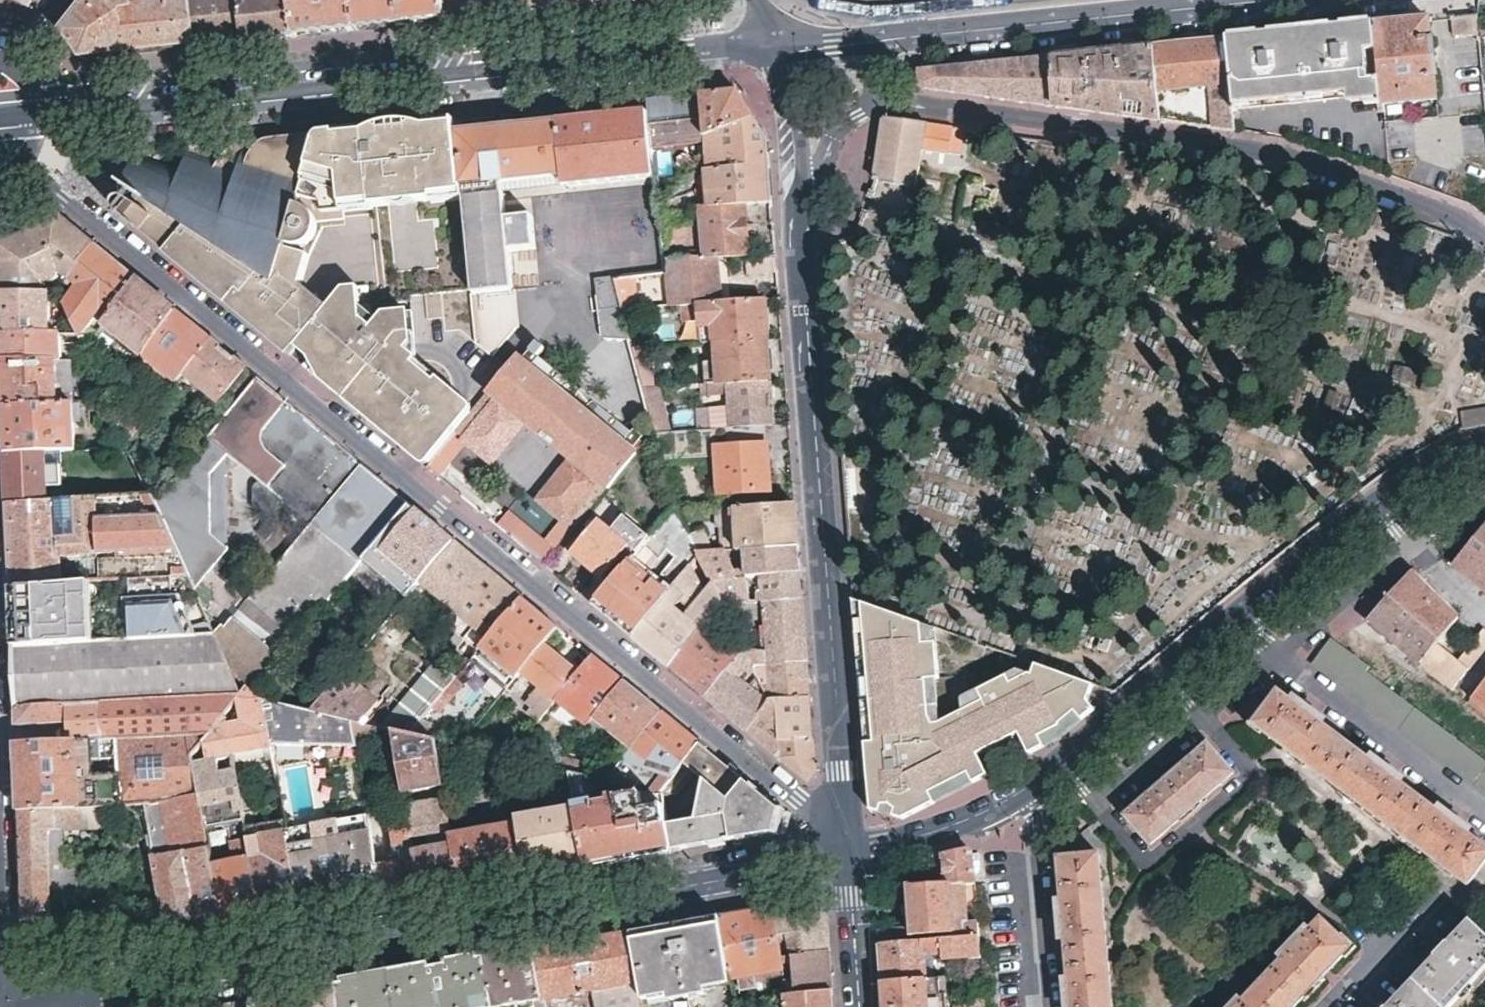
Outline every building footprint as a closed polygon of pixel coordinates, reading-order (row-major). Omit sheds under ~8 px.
[(83,4),(62,30),(69,35),(77,45),(82,53),(84,58),(147,52),(194,47),(189,0),(86,0),(83,4)] [(194,47),(223,44),(245,42),(241,0),(189,0),(194,47)] [(245,42),(265,40),(297,37),(293,0),(241,0),(245,42)] [(354,0),(293,0),(297,37),(326,34),(357,31),(354,0)] [(357,31),(381,28),(401,26),(399,0),(354,0),(357,31)] [(401,26),(426,23),(448,21),(446,0),(399,0),(401,26)] [(448,21),(475,18),(498,16),(497,0),(446,0),(448,21)] [(498,16),(523,13),(547,10),(546,0),(497,0),(498,16)] [(547,10),(571,8),(600,5),(600,0),(546,0),(547,10)] [(1478,33),(1477,15),(1451,18),(1453,36),(1478,33)] [(1421,21),(1373,26),(1381,99),(1382,104),(1435,98),(1428,20),(1421,21)] [(1263,37),(1227,40),(1234,110),(1351,97),(1351,101),(1381,99),(1373,26),(1334,30),(1263,37)] [(1184,45),(1153,48),(1160,122),(1236,132),(1234,110),(1227,40),(1200,43),(1184,45)] [(1097,54),(1053,59),(1055,107),(1094,112),(1160,122),(1153,48),(1102,54),(1097,54)] [(1013,102),(1055,107),(1053,59),(1033,61),(984,66),(974,66),(921,72),(919,89),(933,90),(949,92),(980,96),(1013,102)] [(698,95),(704,136),(754,119),(742,99),(738,91),(715,93),(698,95)] [(667,98),(646,100),(647,113),(650,144),(704,139),(704,136),(698,95),(667,98)] [(459,132),(464,189),(465,198),(475,295),(513,291),(514,291),(505,194),(504,183),(567,177),(567,188),(654,181),(650,144),(647,113),(554,122),(459,132)] [(1388,137),(1405,133),(1401,117),(1384,121),(1388,137)] [(458,119),(442,121),(442,126),(443,127),(458,126),(458,119)] [(711,206),(746,204),(773,201),(770,159),(769,143),(754,119),(704,136),(704,139),(707,159),(687,181),(692,185),(700,175),(708,176),(711,206)] [(878,175),(876,183),(920,189),(925,150),(951,155),(954,128),(885,119),(874,163),(876,166),(877,170),(878,175)] [(315,134),(328,203),(343,202),(371,198),(372,207),(390,205),(388,186),(415,184),(417,202),(438,200),(437,192),(464,189),(459,132),(458,126),(443,127),(442,126),(368,133),(368,134),(353,136),(352,130),(315,134)] [(276,285),(285,251),(286,247),(289,248),(291,248),(295,248),(297,248),(301,247),(305,246),(306,244),(309,243),(311,240),(313,238),(315,235),(316,232),(316,230),(316,227),(317,224),(317,223),(315,219),(314,215),(313,213),(311,211),(310,209),(308,207),(306,206),(304,205),(302,204),(298,203),(315,134),(278,137),(235,142),(227,145),(220,149),(215,156),(185,147),(179,166),(143,154),(135,151),(126,182),(132,187),(276,285)] [(505,194),(567,188),(567,177),(504,183),(505,194)] [(388,186),(390,205),(417,202),(415,184),(388,186)] [(220,297),(297,359),(329,306),(303,285),(310,257),(285,251),(276,285),(132,187),(129,197),(123,197),(121,197),(118,199),(116,203),(116,207),(116,211),(220,297)] [(437,192),(438,200),(465,198),(464,189),(437,192)] [(371,198),(343,202),(344,211),(372,207),(371,198)] [(720,257),(750,255),(746,204),(711,206),(701,207),(706,258),(720,257)] [(95,246),(74,229),(56,214),(48,221),(36,228),(24,235),(8,240),(0,242),(0,294),(40,293),(40,280),(44,282),(48,283),(53,282),(57,279),(59,276),(59,271),(68,279),(95,246)] [(95,246),(68,279),(77,286),(63,303),(77,332),(83,343),(87,352),(100,333),(92,326),(106,310),(109,313),(104,319),(108,321),(136,280),(112,260),(95,246)] [(703,305),(714,304),(724,303),(720,257),(706,258),(669,261),(673,308),(703,305)] [(616,283),(624,312),(673,308),(669,261),(664,262),(666,278),(616,283)] [(537,278),(519,279),(520,290),(591,285),(590,273),(573,274),(573,270),(537,273),(537,278)] [(108,321),(105,326),(142,356),(174,312),(156,297),(136,280),(108,321)] [(598,284),(605,341),(633,343),(624,312),(616,283),(599,284),(598,284)] [(591,285),(520,290),(521,299),(539,298),(539,302),(574,299),(573,293),(592,292),(591,285)] [(766,299),(781,298),(780,287),(758,288),(758,300),(766,299)] [(329,306),(297,359),(344,398),(427,467),(456,434),(458,431),(475,410),(454,392),(417,360),(412,310),(372,314),(371,303),(369,288),(341,291),(329,306)] [(513,291),(475,295),(481,348),(495,359),(518,328),(513,291)] [(40,293),(0,294),(0,307),(0,314),(1,335),(60,333),(60,327),(51,327),(48,293),(40,293)] [(714,304),(716,327),(717,344),(768,339),(766,299),(758,300),(724,303),(714,304)] [(716,327),(714,304),(703,305),(704,328),(716,327)] [(183,372),(210,341),(192,327),(174,312),(142,356),(174,383),(183,372)] [(77,332),(60,333),(61,344),(83,343),(77,332)] [(60,333),(1,335),(2,347),(2,362),(61,360),(61,344),(60,333)] [(768,339),(717,344),(720,384),(771,380),(768,339)] [(210,341),(183,372),(215,398),(207,406),(213,410),(245,370),(226,355),(210,341)] [(634,350),(645,389),(657,388),(652,349),(634,350)] [(521,357),(510,370),(491,392),(500,399),(468,439),(496,463),(529,422),(575,460),(542,500),(568,522),(600,482),(609,489),(639,454),(521,357)] [(73,404),(71,360),(61,360),(2,362),(4,389),(4,406),(73,404)] [(285,402),(256,378),(209,437),(230,453),(268,484),(282,466),(265,452),(263,447),(261,439),(262,432),(265,426),(281,404),(285,402)] [(769,425),(774,425),(771,380),(720,384),(711,384),(712,393),(733,392),(735,428),(769,425)] [(184,392),(173,384),(137,428),(133,432),(143,440),(184,392)] [(491,392),(475,410),(458,431),(468,439),(500,399),(491,392)] [(646,426),(654,424),(647,400),(640,402),(646,426)] [(315,523),(362,465),(322,432),(285,402),(281,404),(265,426),(262,432),(261,439),(263,447),(265,452),(282,466),(268,484),(256,483),(254,486),(254,509),(267,520),(285,498),(315,523)] [(5,430),(6,453),(47,451),(75,450),(74,425),(73,404),(4,406),(5,430)] [(119,428),(125,442),(133,432),(137,428),(124,416),(117,424),(119,428)] [(85,424),(74,425),(75,450),(86,450),(85,424)] [(773,493),(769,425),(735,428),(691,431),(692,445),(705,445),(706,459),(719,457),(720,468),(714,468),(715,477),(720,477),(722,497),(773,493)] [(691,431),(656,433),(659,442),(661,450),(692,448),(692,445),(691,431)] [(131,454),(143,440),(133,432),(125,442),(128,448),(131,454)] [(445,482),(473,448),(456,434),(427,467),(445,482)] [(216,634),(218,637),(247,603),(216,570),(227,550),(230,453),(209,437),(175,479),(151,495),(190,576),(216,634)] [(654,455),(662,454),(661,450),(659,442),(651,443),(654,455)] [(118,449),(102,449),(103,459),(119,459),(118,449)] [(47,451),(6,453),(7,475),(8,503),(65,499),(64,486),(49,487),(47,451)] [(362,562),(410,505),(387,485),(362,465),(315,523),(312,526),(283,560),(247,603),(218,637),(216,638),(233,674),(235,676),(250,689),(252,691),(338,590),(362,562)] [(99,581),(190,576),(151,495),(65,499),(8,503),(9,541),(10,567),(11,586),(41,584),(62,583),(61,558),(98,556),(99,581)] [(509,508),(537,532),(546,521),(518,498),(509,508)] [(762,549),(800,547),(798,522),(797,503),(737,508),(739,516),(732,517),(733,525),(739,524),(741,551),(762,549)] [(675,506),(649,537),(637,551),(612,581),(594,604),(615,621),(632,636),(700,553),(693,540),(678,513),(675,506)] [(422,581),(455,542),(431,522),(417,511),(382,553),(420,583),(422,581)] [(547,566),(559,551),(545,540),(513,513),(501,528),(547,566)] [(562,519),(545,540),(559,551),(576,531),(562,519)] [(600,571),(582,594),(594,604),(612,581),(605,575),(630,545),(637,551),(649,537),(632,523),(621,536),(599,519),(574,549),(600,571)] [(277,555),(283,560),(312,526),(306,520),(277,555)] [(1453,564),(1479,585),(1484,590),(1484,524),(1453,564)] [(700,553),(713,552),(706,538),(693,540),(700,553)] [(457,609),(490,570),(471,555),(455,542),(422,581),(447,601),(414,641),(424,650),(457,609)] [(612,581),(637,551),(630,545),(605,575),(612,581)] [(763,576),(802,572),(801,560),(800,547),(762,549),(763,576)] [(700,553),(710,574),(712,579),(738,577),(735,569),(730,552),(713,552),(700,553)] [(707,583),(704,578),(710,574),(700,553),(632,636),(651,652),(670,667),(704,626),(723,602),(714,583),(711,584),(711,592),(709,594),(707,597),(703,585),(707,583)] [(370,569),(362,562),(338,590),(347,597),(370,569)] [(735,569),(738,577),(749,577),(755,576),(755,568),(735,569)] [(491,637),(523,598),(507,585),(490,570),(457,609),(491,637)] [(765,600),(804,597),(803,584),(802,572),(763,576),(765,600)] [(1430,590),(1412,572),(1367,618),(1421,661),(1438,641),(1458,618),(1430,590)] [(62,583),(41,584),(42,600),(13,602),(13,615),(13,621),(14,628),(15,633),(16,635),(18,637),(19,638),(21,638),(21,645),(216,634),(190,576),(99,581),(62,583)] [(714,583),(723,602),(724,603),(751,602),(749,577),(738,577),(712,579),(714,583)] [(12,613),(13,621),(13,615),(13,602),(42,600),(41,584),(11,586),(12,602),(12,613)] [(937,625),(853,593),(855,612),(855,622),(859,668),(868,667),(870,694),(871,714),(863,714),(865,736),(868,772),(870,796),(871,810),(880,812),(882,805),(889,805),(895,809),(894,816),(902,818),(989,776),(978,755),(1019,734),(1030,755),(1059,740),(1095,710),(1089,701),(1094,685),(1027,660),(1022,675),(977,689),(965,672),(941,674),(937,625)] [(749,653),(755,665),(809,661),(806,623),(804,597),(765,600),(766,613),(769,653),(749,653)] [(542,613),(523,598),(491,637),(481,649),(473,659),(509,688),(517,678),(522,672),(544,646),(559,627),(542,613)] [(766,613),(765,600),(755,601),(756,614),(766,613)] [(724,603),(734,623),(756,614),(755,601),(751,602),(724,603)] [(14,628),(13,621),(14,646),(21,645),(21,638),(19,638),(18,637),(16,635),(15,633),(14,628)] [(1444,680),(1452,686),(1484,646),(1484,625),(1477,635),(1459,657),(1461,659),(1444,680)] [(704,626),(670,667),(688,682),(706,697),(735,661),(704,636),(709,630),(704,626)] [(242,694),(235,676),(233,674),(216,638),(218,637),(216,634),(21,645),(14,646),(15,678),(17,707),(69,705),(69,723),(70,740),(93,739),(118,738),(120,776),(122,806),(143,804),(149,804),(163,799),(200,784),(197,761),(196,755),(207,742),(215,731),(242,694)] [(1438,641),(1421,661),(1432,670),(1449,649),(1438,641)] [(579,675),(544,646),(522,672),(558,701),(579,675)] [(755,665),(749,653),(747,647),(735,661),(706,697),(723,710),(748,731),(773,701),(755,665)] [(1461,659),(1459,657),(1449,649),(1432,670),(1444,680),(1461,659)] [(396,701),(423,725),(454,692),(469,706),(483,691),(441,652),(396,701)] [(595,719),(625,682),(609,668),(594,656),(579,675),(558,701),(553,706),(559,711),(564,705),(589,727),(595,719)] [(755,665),(773,701),(812,698),(811,679),(809,661),(755,665)] [(868,667),(859,668),(862,695),(870,694),(868,667)] [(378,699),(344,671),(323,696),(333,704),(324,714),(357,722),(361,723),(378,699)] [(1470,700),(1484,712),(1484,680),(1470,700)] [(623,761),(662,712),(641,695),(625,682),(595,719),(621,743),(612,753),(623,761)] [(1095,710),(1115,693),(1094,685),(1089,701),(1095,710)] [(275,743),(268,701),(260,699),(252,691),(250,689),(239,701),(244,724),(230,726),(228,715),(215,731),(207,742),(209,759),(210,761),(236,757),(236,754),(275,747),(275,743)] [(1323,724),(1326,721),(1311,709),(1296,697),(1292,701),(1280,691),(1255,723),(1309,764),(1335,783),(1468,884),(1484,861),(1484,847),(1469,834),(1472,830),(1455,818),(1441,807),(1438,811),(1400,783),(1404,780),(1388,768),(1374,757),(1371,761),(1323,724)] [(870,694),(862,695),(863,714),(871,714),(870,694)] [(773,701),(748,731),(779,756),(810,782),(818,770),(817,758),(814,715),(812,698),(773,701)] [(357,722),(324,714),(311,711),(268,701),(275,743),(360,746),(360,744),(357,722)] [(69,705),(17,707),(17,719),(18,725),(69,723),(69,705)] [(685,763),(700,743),(681,727),(662,712),(623,761),(607,780),(639,788),(662,793),(685,763)] [(394,730),(361,723),(357,722),(360,744),(396,739),(394,730)] [(437,741),(410,734),(394,730),(396,739),(405,793),(445,787),(437,741)] [(20,813),(96,808),(122,806),(120,776),(94,777),(93,739),(70,740),(18,743),(19,781),(20,813)] [(670,824),(675,849),(691,847),(724,841),(755,836),(776,832),(781,810),(740,776),(700,743),(685,763),(708,782),(732,803),(726,808),(728,814),(700,819),(670,824)] [(1234,773),(1209,744),(1126,814),(1151,844),(1170,828),(1179,820),(1206,797),(1210,794),(1222,783),(1234,773)] [(209,759),(197,761),(200,784),(207,826),(231,823),(248,821),(246,812),(236,757),(210,761),(209,759)] [(577,761),(563,758),(555,768),(573,772),(575,773),(577,761)] [(575,773),(586,775),(589,765),(577,761),(575,773)] [(675,849),(670,824),(665,794),(662,793),(639,788),(638,794),(609,799),(610,803),(595,806),(590,776),(586,775),(575,773),(573,772),(578,808),(588,865),(625,858),(675,849)] [(708,782),(700,819),(728,814),(726,808),(732,803),(708,782)] [(225,928),(214,864),(207,826),(200,784),(163,799),(167,825),(152,828),(169,937),(199,932),(225,928)] [(167,825),(163,799),(149,804),(143,804),(146,829),(152,828),(167,825)] [(416,852),(422,893),(442,890),(461,887),(453,836),(447,799),(408,806),(410,818),(413,837),(432,834),(434,849),(416,852)] [(889,805),(882,805),(880,812),(894,816),(895,809),(889,805)] [(96,808),(20,813),(22,842),(24,903),(26,936),(55,937),(52,865),(67,863),(66,835),(97,833),(96,808)] [(357,809),(358,817),(364,816),(364,818),(370,817),(369,808),(357,809)] [(520,817),(521,826),(530,875),(559,870),(588,865),(578,808),(520,817)] [(378,865),(383,900),(403,897),(422,893),(416,852),(413,837),(410,818),(391,822),(397,855),(392,856),(393,863),(378,865)] [(288,825),(287,819),(248,825),(254,858),(268,855),(265,835),(283,832),(282,826),(288,825)] [(291,845),(302,914),(346,907),(383,900),(378,865),(371,820),(363,821),(365,833),(299,844),(291,845)] [(231,823),(236,861),(254,858),(248,825),(248,821),(231,823)] [(254,858),(265,921),(285,917),(302,914),(291,845),(289,827),(288,825),(282,826),(283,832),(265,835),(268,855),(254,858)] [(296,826),(289,827),(291,845),(299,844),(296,826)] [(453,836),(461,887),(496,881),(530,875),(521,826),(453,836)] [(879,943),(982,934),(981,921),(970,922),(955,923),(952,885),(965,883),(970,882),(970,889),(978,888),(975,852),(970,847),(924,858),(926,869),(937,867),(937,863),(945,862),(947,882),(908,886),(912,928),(905,928),(905,925),(877,927),(879,943)] [(1099,854),(1058,857),(1063,900),(1058,901),(1060,919),(1061,940),(1066,940),(1069,978),(1065,978),(1066,997),(1067,1006),(1112,1006),(1099,854)] [(214,864),(225,928),(245,924),(265,921),(254,858),(236,861),(214,864)] [(970,922),(965,883),(952,885),(955,923),(970,922)] [(793,903),(774,906),(777,933),(789,932),(790,943),(780,944),(781,952),(832,949),(830,914),(814,899),(793,903)] [(777,933),(774,906),(739,913),(721,916),(733,984),(739,983),(739,977),(784,969),(781,952),(780,944),(777,933)] [(733,984),(721,916),(674,924),(632,931),(644,1006),(737,1006),(736,999),(733,984)] [(1350,946),(1321,919),(1309,932),(1305,929),(1279,956),(1283,960),(1243,1002),(1240,999),(1231,1006),(1292,1006),(1319,978),(1350,946)] [(1484,970),(1484,932),(1471,919),(1449,943),(1446,940),(1440,946),(1432,955),(1435,958),(1389,1006),(1386,1004),(1383,1006),(1449,1006),(1484,970)] [(632,931),(579,941),(537,949),(546,997),(610,986),(613,1006),(644,1006),(632,931)] [(982,934),(879,943),(880,969),(881,981),(928,977),(947,976),(946,966),(934,967),(934,970),(928,971),(927,954),(945,953),(945,958),(984,954),(982,934)] [(492,1006),(548,1006),(546,997),(537,949),(513,953),(485,958),(492,1005),(492,1006)] [(784,969),(787,992),(834,989),(833,972),(832,949),(781,952),(784,969)] [(492,1005),(485,958),(414,970),(338,984),(337,1006),(482,1006),(492,1005)] [(986,990),(985,973),(977,974),(978,991),(986,990)] [(947,976),(928,977),(881,981),(883,1006),(949,1006),(947,976)] [(338,984),(317,988),(280,994),(279,1006),(337,1006),(338,984)] [(787,992),(784,992),(784,994),(785,1006),(835,1006),(834,989),(787,992)] [(736,999),(737,1006),(749,1006),(749,998),(736,999)] [(987,998),(973,998),(973,1006),(988,1006),(987,998)]
